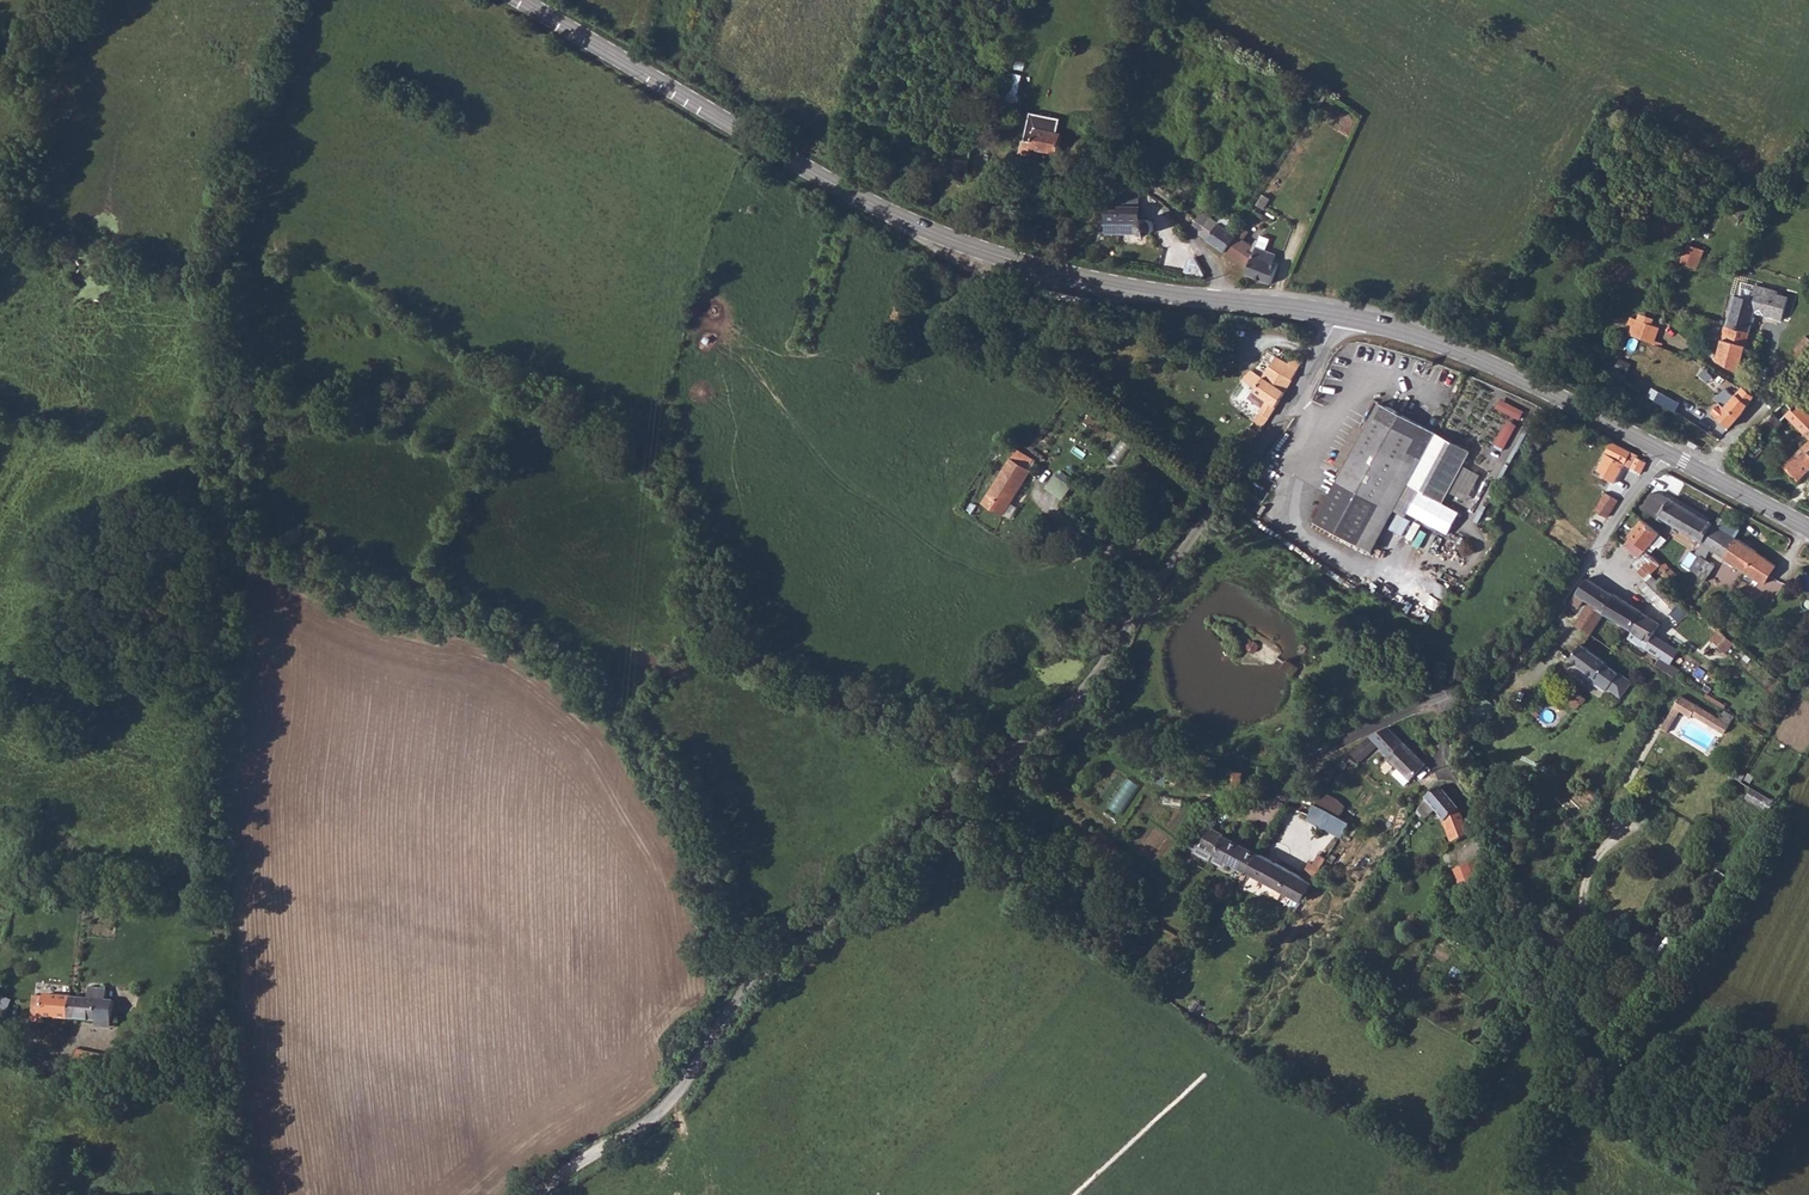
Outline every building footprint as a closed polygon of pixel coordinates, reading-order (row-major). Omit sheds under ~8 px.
[(1029,142),(1024,140),(1020,155),(1031,157),(1033,150),(1058,157),(1059,151),(1062,152),(1066,137),(1064,136),(1043,131),(1032,128),(1029,142)] [(1120,204),(1141,206),(1143,186),(1122,184),(1120,204)] [(1180,186),(1172,195),(1185,207),(1193,198),(1180,186)] [(1108,209),(1106,231),(1149,235),(1151,213),(1108,209)] [(1224,215),(1219,223),(1227,228),(1231,220),(1224,215)] [(1210,218),(1198,235),(1226,255),(1243,227),(1231,220),(1227,228),(1219,223),(1210,218)] [(1250,232),(1243,227),(1226,255),(1237,262),(1249,267),(1247,275),(1272,285),(1273,279),(1279,266),(1274,263),(1278,253),(1268,249),(1272,238),(1263,234),(1261,239),(1256,251),(1253,250),(1256,245),(1246,240),(1250,232)] [(1698,268),(1706,249),(1688,242),(1681,261),(1698,268)] [(1735,294),(1727,324),(1751,330),(1756,311),(1783,318),(1789,294),(1780,292),(1780,289),(1758,283),(1754,299),(1735,294)] [(1751,330),(1727,324),(1718,357),(1740,369),(1751,330)] [(1639,325),(1637,331),(1661,338),(1664,334),(1639,325)] [(1637,331),(1633,340),(1658,349),(1661,338),(1637,331)] [(1800,357),(1808,346),(1808,337),(1806,334),(1792,350),(1800,357)] [(1256,419),(1264,424),(1284,393),(1301,363),(1292,357),(1288,363),(1277,357),(1263,378),(1252,372),(1246,376),(1245,376),(1241,381),(1256,390),(1255,392),(1268,400),(1256,419)] [(1712,414),(1731,428),(1754,399),(1753,397),(1744,390),(1733,404),(1731,402),(1726,408),(1720,404),(1712,414)] [(1661,394),(1656,403),(1676,415),(1681,406),(1661,394)] [(1522,419),(1527,408),(1501,397),(1496,408),(1522,419)] [(1761,426),(1771,437),(1775,434),(1779,438),(1786,432),(1781,426),(1787,420),(1808,440),(1808,411),(1803,406),(1798,410),(1789,401),(1761,426)] [(1382,403),(1320,522),(1362,544),(1382,505),(1396,511),(1397,508),(1410,482),(1423,488),(1446,500),(1472,449),(1382,403)] [(1507,448),(1516,421),(1507,418),(1498,444),(1507,448)] [(1251,424),(1241,438),(1248,444),(1259,430),(1251,424)] [(1612,443),(1606,454),(1643,474),(1648,465),(1638,459),(1639,458),(1613,442),(1612,443)] [(1756,443),(1748,451),(1756,459),(1764,451),(1756,443)] [(1787,468),(1800,481),(1808,472),(1808,446),(1787,468)] [(1012,455),(985,499),(1004,511),(1031,466),(1012,455)] [(1056,473),(1047,486),(1064,498),(1073,485),(1056,473)] [(1410,482),(1397,508),(1409,515),(1423,488),(1410,482)] [(1595,514),(1607,521),(1619,500),(1606,492),(1595,514)] [(1659,516),(1701,542),(1713,524),(1663,494),(1651,494),(1642,509),(1657,518),(1659,516)] [(1362,544),(1375,550),(1396,511),(1382,505),(1362,544)] [(1632,537),(1626,543),(1638,553),(1643,547),(1662,561),(1657,567),(1661,570),(1659,573),(1671,582),(1677,574),(1664,563),(1668,556),(1659,548),(1667,540),(1642,519),(1629,535),(1632,537)] [(1713,524),(1701,542),(1764,584),(1776,566),(1713,524)] [(1643,547),(1638,553),(1647,559),(1640,569),(1648,576),(1643,583),(1657,600),(1670,615),(1672,613),(1678,619),(1687,611),(1653,571),(1657,567),(1662,561),(1643,547)] [(1589,576),(1570,600),(1580,606),(1586,597),(1591,601),(1577,622),(1591,632),(1606,611),(1604,610),(1616,594),(1589,576)] [(1616,594),(1604,610),(1606,611),(1632,629),(1644,613),(1644,612),(1616,594)] [(1661,625),(1644,613),(1632,629),(1637,633),(1631,642),(1645,651),(1668,662),(1675,651),(1653,638),(1661,625)] [(1734,643),(1721,631),(1711,642),(1725,653),(1734,643)] [(1571,659),(1596,676),(1606,663),(1607,663),(1608,661),(1583,643),(1571,659)] [(1618,672),(1606,663),(1596,676),(1593,680),(1606,690),(1609,686),(1621,696),(1632,680),(1619,671),(1618,672)] [(1575,708),(1579,706),(1581,704),(1582,705),(1591,690),(1588,688),(1581,683),(1571,698),(1574,700),(1571,704),(1573,707),(1575,708)] [(1698,703),(1682,692),(1671,710),(1677,714),(1681,707),(1692,714),(1693,711),(1698,703)] [(1731,722),(1698,703),(1693,711),(1725,731),(1731,722)] [(1493,707),(1479,723),(1484,727),(1496,711),(1493,707)] [(1677,714),(1671,710),(1662,725),(1668,729),(1677,714)] [(1354,748),(1347,758),(1356,764),(1360,759),(1363,760),(1379,743),(1401,768),(1395,774),(1407,785),(1427,763),(1390,726),(1371,734),(1354,748)] [(1327,761),(1314,784),(1326,786),(1337,768),(1327,761)] [(1196,775),(1181,769),(1188,788),(1191,780),(1194,781),(1196,775)] [(1236,773),(1232,783),(1244,785),(1249,774),(1236,773)] [(1123,813),(1141,784),(1128,776),(1110,805),(1123,813)] [(1462,809),(1442,785),(1426,800),(1425,803),(1417,813),(1427,820),(1436,809),(1446,822),(1454,839),(1456,841),(1471,835),(1462,809)] [(1753,788),(1747,799),(1770,811),(1775,801),(1753,788)] [(1323,791),(1316,803),(1351,823),(1355,815),(1338,800),(1323,791)] [(1316,803),(1308,817),(1342,837),(1345,832),(1351,823),(1316,803)] [(1217,855),(1202,847),(1215,824),(1208,820),(1190,848),(1212,862),(1217,855)] [(1215,824),(1202,847),(1217,855),(1219,856),(1230,862),(1250,873),(1263,853),(1263,852),(1215,824)] [(1263,853),(1250,873),(1251,874),(1302,902),(1313,882),(1323,867),(1312,860),(1303,875),(1263,852),(1263,853)] [(1228,866),(1230,862),(1219,856),(1218,859),(1219,863),(1225,866),(1228,866)] [(1486,878),(1480,860),(1455,871),(1459,883),(1470,880),(1471,883),(1486,878)] [(73,998),(71,1019),(100,1020),(114,1021),(115,1000),(111,1000),(102,999),(102,992),(91,992),(91,998),(73,998)] [(33,1022),(44,1023),(45,1018),(71,1019),(73,998),(45,997),(45,1000),(41,1000),(36,1003),(36,1008),(33,1008),(33,1022)] [(75,1077),(89,1080),(96,1053),(79,1048),(73,1070),(77,1071),(75,1077)] [(96,1053),(89,1080),(96,1082),(98,1077),(101,1077),(107,1055),(96,1053)]
